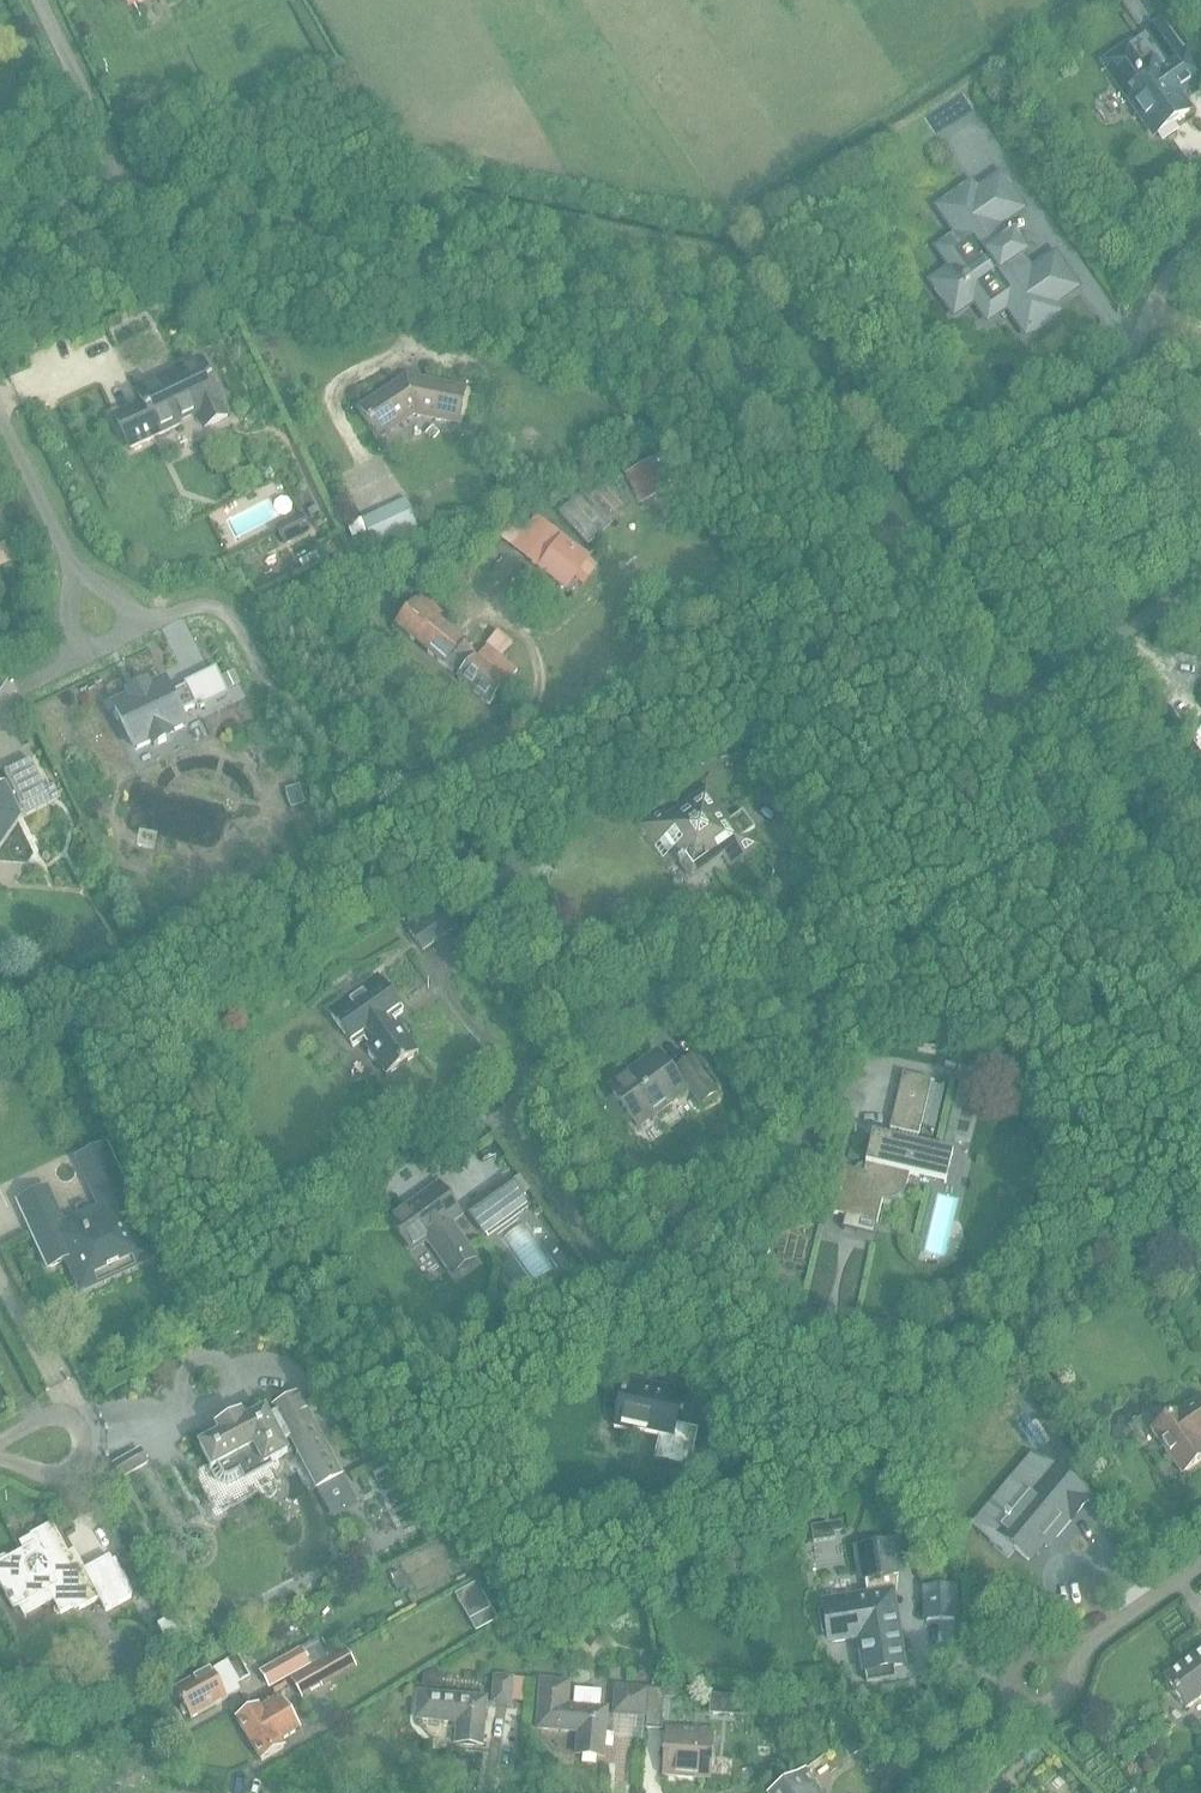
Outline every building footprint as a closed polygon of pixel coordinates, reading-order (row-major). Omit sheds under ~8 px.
[(1117,0),(1138,29),(1162,12),(1156,3),(1154,0),(1118,0),(1117,0)] [(1106,65),(1119,84),(1154,134),(1188,110),(1175,91),(1183,86),(1185,88),(1200,77),(1200,75),(1164,21),(1160,24),(1145,35),(1147,37),(1124,53),(1106,65)] [(997,225),(1021,209),(999,177),(976,194),(970,186),(963,191),(961,189),(944,200),(946,202),(939,207),(960,239),(945,250),(955,265),(931,282),(937,290),(935,291),(945,307),(947,305),(953,313),(977,297),(988,312),(1003,302),(1025,334),(1033,329),(1034,331),(1051,320),(1049,317),(1057,312),(1051,304),(1075,288),(1053,257),(1030,273),(1019,257),(1023,254),(1012,238),(1008,241),(997,225)] [(204,428),(227,417),(202,363),(164,381),(163,377),(135,390),(141,403),(114,417),(129,450),(180,425),(178,421),(197,412),(204,428)] [(416,414),(458,423),(465,390),(406,378),(360,408),(379,436),(411,415),(416,414)] [(674,482),(659,457),(626,476),(641,501),(674,482)] [(361,520),(374,547),(419,526),(406,499),(361,520)] [(567,591),(592,559),(536,516),(525,530),(511,519),(497,537),(567,591)] [(277,530),(285,546),(309,534),(301,518),(277,530)] [(23,541),(14,523),(0,530),(0,535),(7,549),(23,541)] [(488,647),(480,657),(466,644),(438,620),(444,613),(423,595),(396,627),(491,707),(511,683),(509,681),(517,671),(488,647)] [(137,709),(120,718),(141,761),(157,753),(159,758),(176,749),(174,745),(190,738),(185,725),(201,717),(202,720),(234,705),(221,679),(190,693),(192,697),(176,704),(171,694),(155,702),(153,697),(136,705),(137,709)] [(47,795),(30,760),(4,773),(9,782),(2,785),(1,783),(0,784),(0,841),(17,816),(13,806),(19,803),(21,807),(47,795)] [(745,811),(729,822),(708,792),(672,817),(664,805),(640,821),(666,857),(678,859),(681,865),(686,861),(693,872),(712,859),(710,855),(719,848),(730,864),(761,843),(753,831),(757,828),(745,811)] [(406,927),(422,951),(458,926),(441,902),(406,927)] [(417,985),(436,970),(428,959),(408,974),(417,985)] [(386,1076),(418,1053),(394,1018),(403,1012),(378,976),(328,1012),(353,1048),(362,1041),(386,1076)] [(676,1070),(672,1073),(659,1057),(635,1075),(631,1070),(607,1087),(637,1127),(685,1091),(684,1090),(688,1087),(700,1104),(716,1092),(690,1058),(675,1069),(676,1070)] [(889,1129),(918,1136),(931,1081),(902,1074),(889,1129)] [(908,1175),(946,1183),(952,1153),(872,1134),(863,1173),(844,1168),(833,1214),(845,1216),(842,1229),(857,1232),(860,1220),(876,1224),(881,1199),(888,1200),(893,1200),(898,1197),(902,1194),(905,1189),(908,1175)] [(128,1230),(142,1223),(106,1145),(77,1158),(100,1206),(91,1210),(88,1202),(75,1208),(78,1216),(63,1223),(47,1188),(18,1201),(48,1267),(76,1254),(86,1277),(139,1253),(128,1230)] [(470,1213),(481,1229),(521,1200),(510,1184),(470,1213)] [(435,1186),(389,1219),(411,1249),(427,1238),(449,1269),(471,1253),(448,1222),(456,1216),(435,1186)] [(516,1211),(517,1249),(552,1248),(551,1211),(516,1211)] [(689,1466),(698,1428),(675,1423),(682,1391),(624,1379),(614,1426),(632,1430),(632,1428),(658,1433),(653,1458),(689,1466)] [(316,1489),(343,1475),(299,1392),(271,1406),(274,1411),(267,1414),(265,1410),(242,1422),(235,1421),(226,1425),(223,1433),(200,1445),(212,1466),(211,1467),(216,1477),(219,1481),(224,1483),(229,1483),(234,1482),(271,1462),(271,1461),(288,1452),(282,1440),(288,1437),(316,1489)] [(1200,1438),(1200,1397),(1179,1412),(1178,1411),(1151,1430),(1181,1473),(1200,1460),(1200,1443),(1198,1439),(1200,1438)] [(327,1427),(342,1460),(350,1456),(336,1423),(327,1427)] [(112,1464),(121,1480),(149,1464),(140,1449),(112,1464)] [(1000,1511),(981,1533),(1007,1555),(1013,1548),(1028,1560),(1048,1534),(1053,1538),(1087,1496),(1043,1459),(1011,1497),(1017,1502),(1006,1516),(1000,1511)] [(88,1539),(102,1533),(92,1510),(78,1516),(88,1539)] [(79,1572),(52,1522),(30,1534),(35,1543),(9,1558),(4,1557),(0,1559),(0,1587),(3,1588),(15,1609),(18,1607),(24,1617),(54,1601),(61,1612),(71,1607),(74,1611),(99,1597),(106,1610),(132,1596),(110,1555),(79,1572)] [(907,1668),(895,1594),(899,1576),(898,1573),(893,1543),(858,1548),(863,1578),(864,1578),(867,1594),(820,1601),(822,1611),(818,1612),(821,1637),(826,1636),(827,1646),(856,1642),(861,1675),(865,1674),(866,1685),(896,1680),(895,1670),(907,1668)] [(395,1577),(402,1593),(416,1586),(409,1571),(395,1577)] [(478,1583),(458,1595),(476,1630),(498,1619),(478,1583)] [(925,1588),(926,1620),(928,1620),(928,1619),(940,1619),(942,1619),(942,1618),(954,1618),(954,1619),(956,1619),(954,1587),(925,1588)] [(259,1672),(269,1690),(310,1666),(300,1648),(259,1672)] [(345,1648),(309,1668),(320,1688),(356,1668),(345,1648)] [(1185,1708),(1200,1696),(1200,1650),(1163,1678),(1185,1708)] [(188,1716),(190,1720),(239,1692),(237,1687),(251,1679),(238,1656),(175,1692),(183,1707),(180,1712),(183,1717),(188,1716)] [(610,1684),(610,1669),(582,1668),(581,1683),(610,1684)] [(509,1702),(522,1703),(524,1684),(511,1683),(511,1679),(496,1677),(493,1704),(509,1705),(509,1702)] [(575,1689),(574,1705),(565,1704),(567,1682),(541,1680),(537,1728),(579,1731),(577,1751),(603,1754),(607,1708),(600,1707),(602,1691),(575,1689)] [(649,1715),(651,1690),(634,1689),(634,1687),(616,1686),(614,1713),(649,1715)] [(651,1690),(649,1715),(648,1727),(662,1729),(665,1692),(651,1690)] [(456,1742),(482,1744),(486,1699),(418,1693),(416,1718),(458,1721),(456,1742)] [(270,1701),(247,1714),(270,1756),(293,1743),(289,1736),(308,1726),(292,1696),(273,1707),(270,1701)] [(662,1775),(710,1778),(713,1731),(666,1727),(662,1775)] [(809,1769),(769,1792),(770,1792),(823,1792),(809,1769)]
